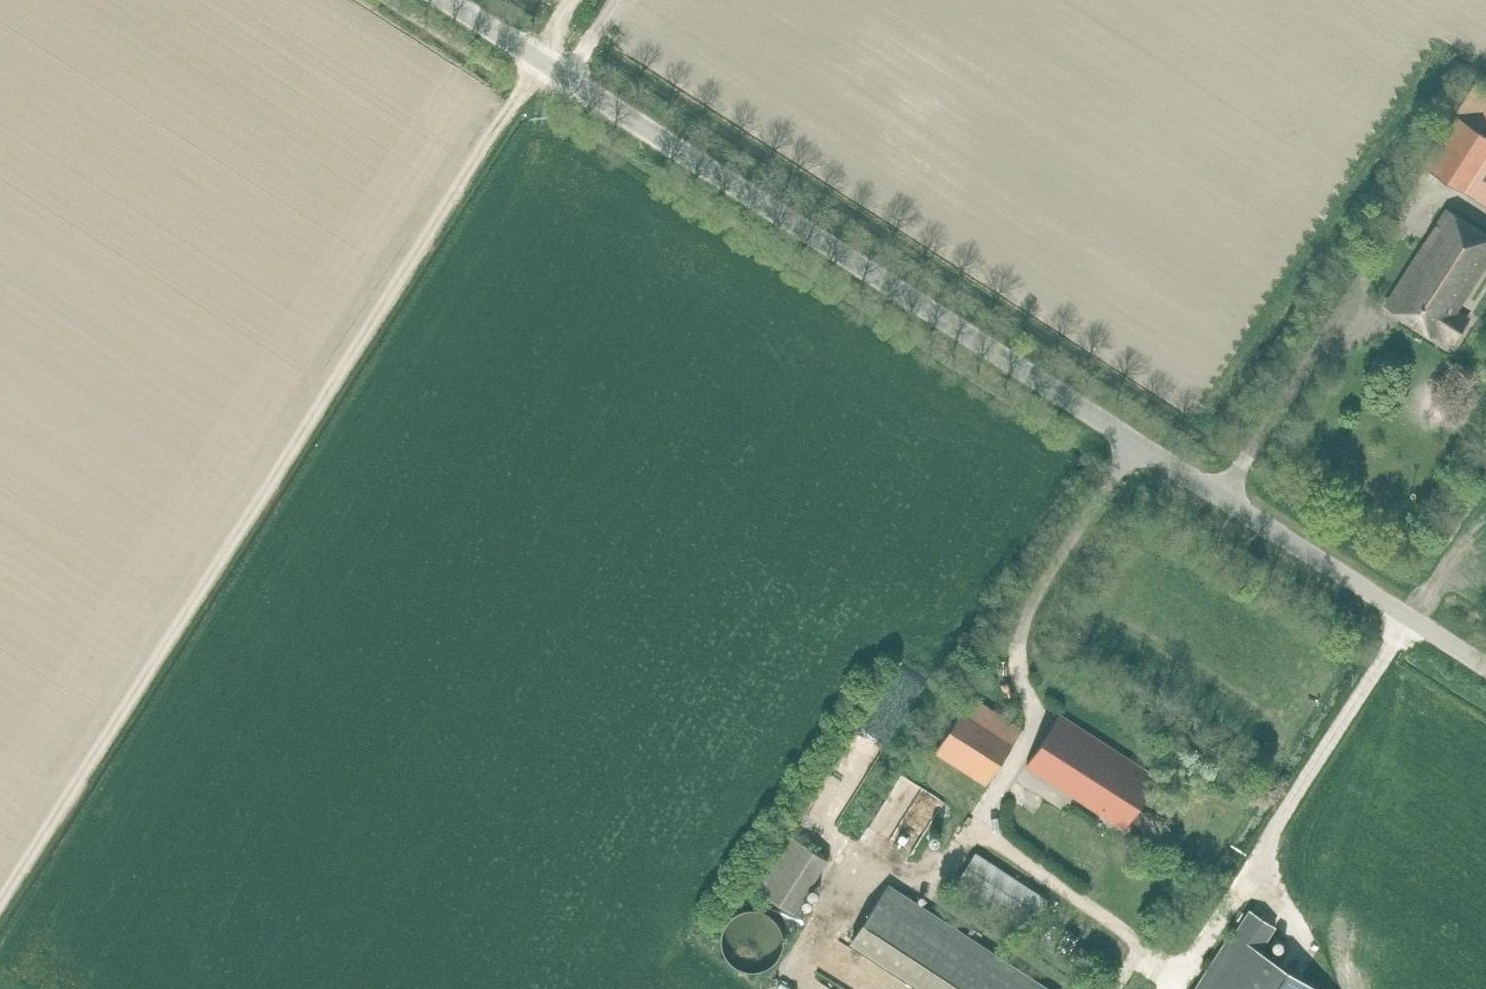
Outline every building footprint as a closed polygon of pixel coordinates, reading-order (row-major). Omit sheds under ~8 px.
[(1485,204),(1485,89),(1476,83),(1423,165),(1485,204)] [(1485,265),(1485,232),(1451,207),(1387,305),(1439,339),(1443,334),(1454,341),(1469,317),(1458,309),(1485,265)] [(937,751),(987,784),(1024,729),(972,696),(937,751)] [(1028,767),(1125,829),(1159,778),(1061,714),(1028,767)] [(889,839),(922,788),(901,775),(869,826),(889,839)] [(944,802),(922,788),(889,839),(911,853),(944,802)] [(750,883),(795,912),(829,859),(784,830),(750,883)] [(1050,899),(977,852),(959,880),(1033,926),(1050,899)] [(855,939),(929,988),(1046,988),(891,885),(855,939)] [(775,916),(770,913),(765,911),(760,909),(755,909),(749,909),(744,911),(739,913),(734,916),(730,920),(727,924),(725,929),(723,935),(723,940),(723,946),(724,951),(727,956),(730,960),(734,964),(738,968),(743,970),(749,971),(754,972),(760,972),(765,970),(770,968),(774,965),(778,961),(782,956),(784,951),(785,946),(786,941),(785,935),(784,930),(782,925),(779,920),(775,916)] [(1251,912),(1199,988),(1315,988),(1260,952),(1276,929),(1251,912)] [(817,972),(843,988),(912,988),(838,941),(817,972)] [(817,978),(810,988),(833,988),(817,978)]
